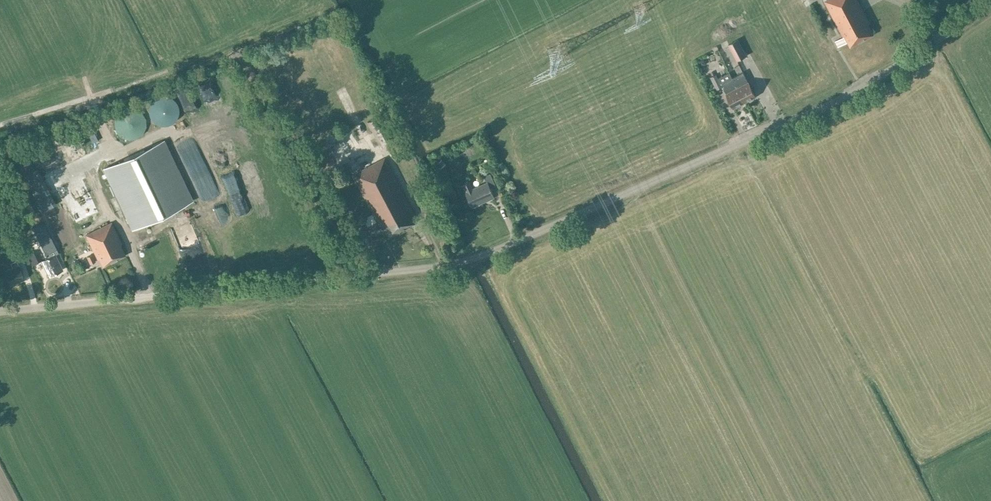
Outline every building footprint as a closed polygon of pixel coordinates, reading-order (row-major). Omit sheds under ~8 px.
[(858,0),(829,0),(825,2),(844,37),(836,41),(839,47),(848,42),(851,47),(874,35),(869,25),(871,24),(858,0)] [(747,55),(738,38),(728,44),(737,61),(747,55)] [(732,77),(745,102),(757,96),(749,81),(748,81),(743,71),(732,77)] [(723,86),(716,73),(710,76),(717,89),(723,86)] [(745,102),(732,77),(722,83),(727,93),(726,93),(734,108),(745,102)] [(149,106),(149,109),(149,111),(150,113),(150,115),(151,118),(153,119),(155,121),(156,122),(159,123),(161,124),(163,124),(166,124),(168,124),(170,123),(172,122),(174,120),(176,119),(177,117),(178,115),(179,113),(179,110),(179,108),(178,106),(178,103),(177,101),(175,99),(173,98),(171,96),(169,95),(167,95),(165,94),(162,95),(160,95),(158,96),(156,97),(154,98),(152,100),(151,102),(150,104),(149,106)] [(115,121),(114,124),(115,126),(115,128),(116,131),(118,133),(119,135),(121,136),(123,138),(125,139),(128,139),(130,139),(133,139),(135,139),(138,138),(140,137),(142,135),(143,133),(145,131),(146,129),(146,127),(147,124),(147,122),(146,119),(146,117),(144,115),(143,113),(141,111),(139,110),(137,108),(135,108),(132,107),(130,107),(127,107),(125,108),(123,109),(121,111),(119,112),(117,114),(116,116),(115,119),(115,121)] [(163,141),(105,169),(134,229),(191,202),(163,141)] [(387,238),(418,221),(384,158),(352,175),(373,214),(365,218),(373,232),(380,228),(382,232),(384,231),(387,238)] [(490,188),(496,186),(491,174),(485,177),(487,183),(473,189),(470,183),(465,185),(468,191),(466,192),(472,207),(494,198),(490,188)] [(67,249),(78,244),(64,218),(54,223),(67,249)] [(103,266),(125,256),(120,245),(121,245),(111,223),(85,235),(97,260),(99,259),(103,266)] [(49,251),(57,247),(51,235),(45,238),(46,240),(40,243),(42,246),(29,252),(32,259),(38,256),(41,261),(49,276),(62,269),(55,254),(51,256),(49,251)] [(22,251),(17,237),(10,239),(15,254),(22,251)] [(95,261),(92,255),(87,258),(90,264),(95,261)] [(11,284),(24,279),(17,261),(10,263),(12,268),(6,270),(11,284)]
